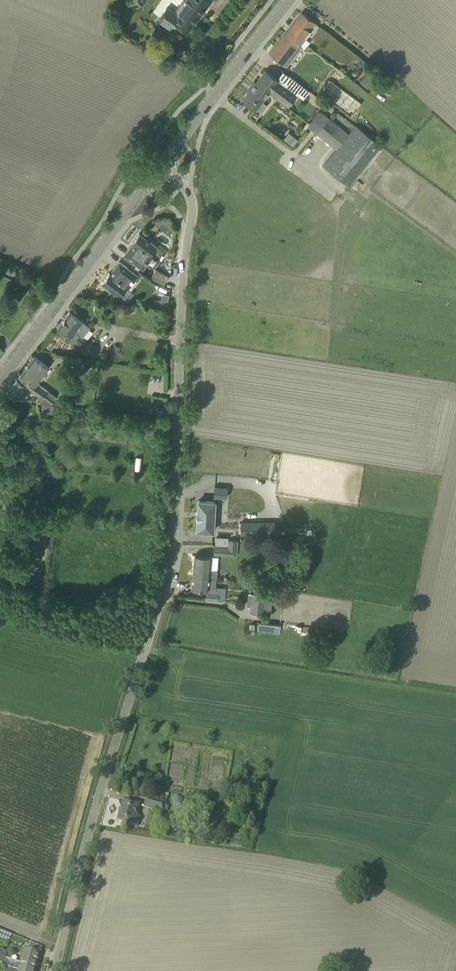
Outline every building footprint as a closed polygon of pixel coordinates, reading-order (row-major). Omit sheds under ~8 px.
[(178,14),(167,7),(159,19),(164,22),(172,28),(175,24),(186,32),(210,0),(188,0),(178,14)] [(298,44),(300,46),(302,47),(304,49),(310,42),(304,37),(315,23),(301,12),(285,32),(298,43),(298,44)] [(302,47),(300,46),(298,44),(298,43),(285,32),(269,52),(283,63),(287,66),(302,47)] [(365,64),(360,70),(365,74),(360,80),(370,88),(380,76),(365,64)] [(288,106),(297,94),(281,82),(278,80),(279,80),(265,69),(242,100),(255,110),(256,109),(261,112),(267,105),(262,101),(269,92),(288,106)] [(287,74),(281,82),(297,94),(303,86),(287,74)] [(361,102),(329,79),(318,94),(350,117),(361,102)] [(349,134),(329,118),(321,111),(308,127),(316,134),(335,150),(323,165),(349,186),(382,146),(356,125),(349,134)] [(290,131),(285,138),(294,145),(299,138),(290,131)] [(162,223),(159,226),(167,232),(170,229),(162,223)] [(142,235),(139,233),(132,242),(133,243),(124,255),(142,269),(152,257),(150,255),(156,246),(149,240),(151,239),(144,233),(142,235)] [(137,281),(135,279),(138,275),(119,261),(110,273),(109,272),(101,282),(105,285),(104,287),(111,292),(112,290),(120,296),(126,287),(128,288),(130,290),(137,281)] [(168,276),(155,269),(151,277),(164,284),(168,276)] [(84,335),(90,328),(85,324),(86,324),(77,317),(69,311),(63,319),(84,335)] [(63,319),(57,327),(65,333),(93,356),(98,350),(97,349),(98,348),(94,345),(93,346),(82,337),(84,335),(63,319)] [(115,345),(110,359),(116,361),(118,356),(120,357),(121,355),(122,356),(124,350),(120,348),(121,347),(115,345)] [(33,355),(20,373),(35,384),(37,382),(39,378),(41,380),(45,375),(43,374),(48,366),(33,355)] [(67,364),(82,366),(83,358),(68,355),(67,364)] [(6,392),(14,398),(31,400),(31,395),(21,394),(19,392),(20,391),(22,389),(24,386),(24,385),(42,398),(43,397),(45,395),(48,390),(37,382),(35,384),(20,373),(21,373),(17,379),(16,378),(6,392)] [(215,486),(214,497),(226,497),(227,487),(215,486)] [(196,518),(196,519),(197,519),(196,530),(213,531),(214,522),(216,522),(218,504),(215,504),(215,501),(198,500),(197,512),(196,513),(198,513),(197,518),(196,518)] [(249,522),(241,522),(241,534),(275,534),(275,522),(255,522),(255,523),(249,523),(249,522)] [(237,556),(238,541),(229,540),(228,548),(215,547),(214,554),(237,556)] [(193,576),(208,578),(217,578),(217,570),(208,570),(210,556),(205,555),(195,555),(193,576)] [(193,576),(191,589),(201,589),(206,590),(206,600),(224,601),(225,588),(207,587),(208,578),(193,576)] [(273,596),(252,594),(250,613),(270,616),(272,604),(284,605),(285,597),(273,595),(273,596)] [(166,803),(147,797),(144,807),(163,813),(166,803)] [(133,803),(123,800),(117,821),(127,824),(131,825),(137,826),(140,817),(134,815),(137,804),(133,803)] [(6,932),(0,929),(0,937),(9,941),(11,934),(6,932)] [(26,968),(35,970),(39,953),(30,951),(24,949),(18,970),(26,970),(26,968)]
